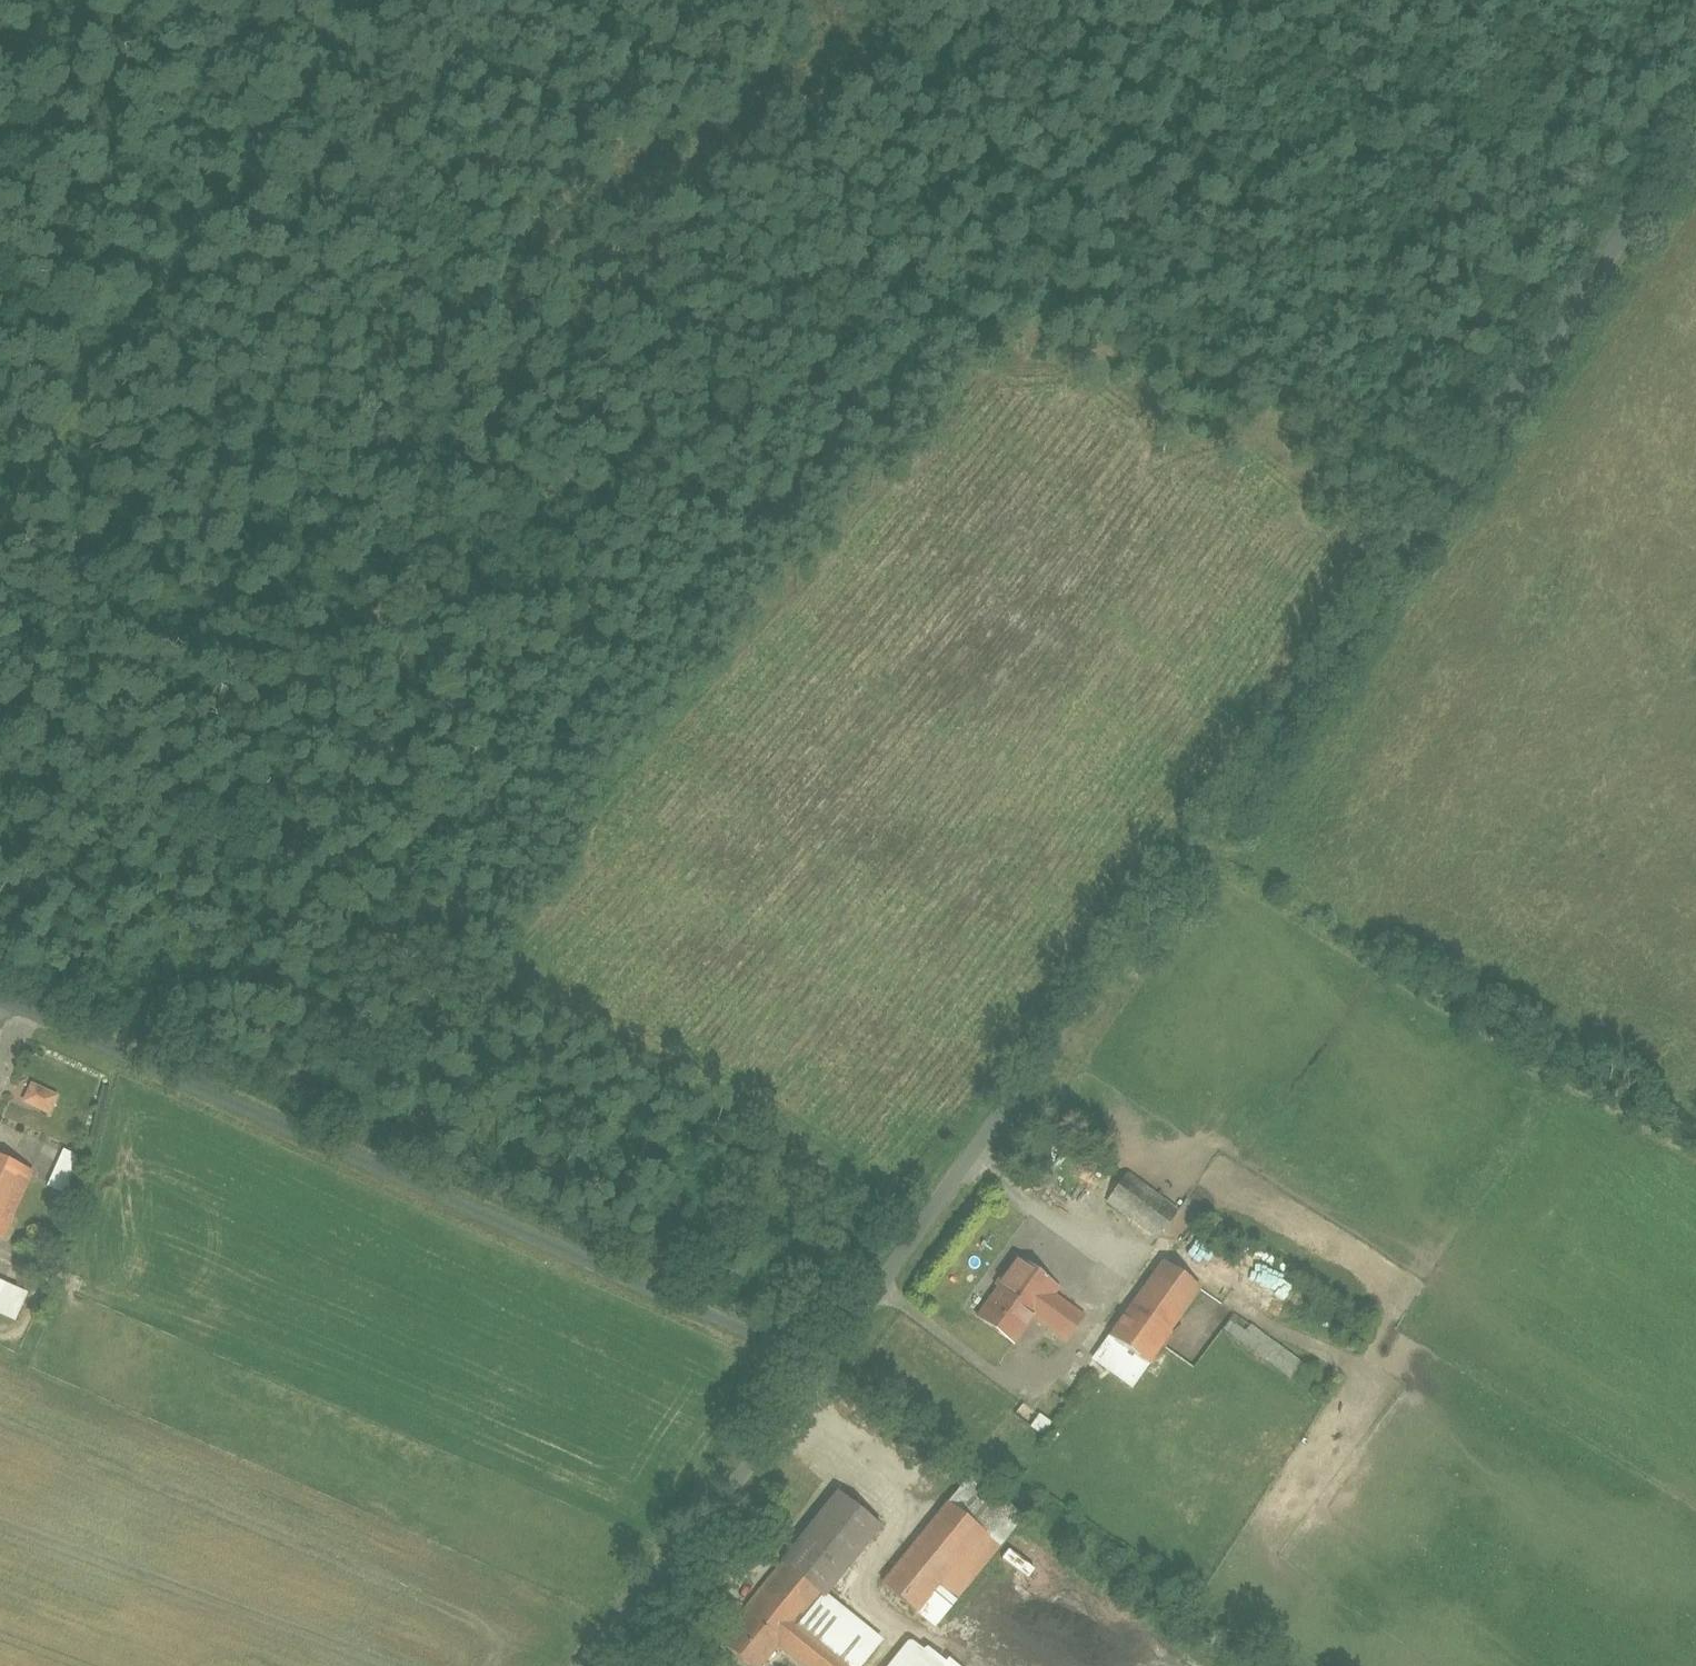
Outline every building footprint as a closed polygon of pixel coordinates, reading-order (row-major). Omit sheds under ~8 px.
[(62,1099),(33,1086),(23,1106),(52,1120),(62,1099)] [(51,1189),(68,1194),(78,1155),(61,1151),(51,1189)] [(17,1234),(42,1174),(0,1156),(0,1227),(17,1234)] [(1178,1210),(1126,1174),(1105,1205),(1157,1241),(1178,1210)] [(1016,1259),(971,1321),(1015,1352),(1034,1325),(1068,1350),(1090,1320),(1056,1295),(1059,1290),(1016,1259)] [(1203,1292),(1163,1263),(1109,1341),(1149,1369),(1203,1292)] [(879,1644),(826,1601),(882,1532),(838,1497),(717,1645),(742,1665),(763,1665),(779,1647),(802,1665),(861,1665),(879,1644)] [(1000,1551),(944,1506),(879,1586),(935,1632),(1000,1551)] [(949,1660),(946,1664),(925,1648),(922,1651),(911,1642),(892,1665),(957,1665),(949,1660)]
